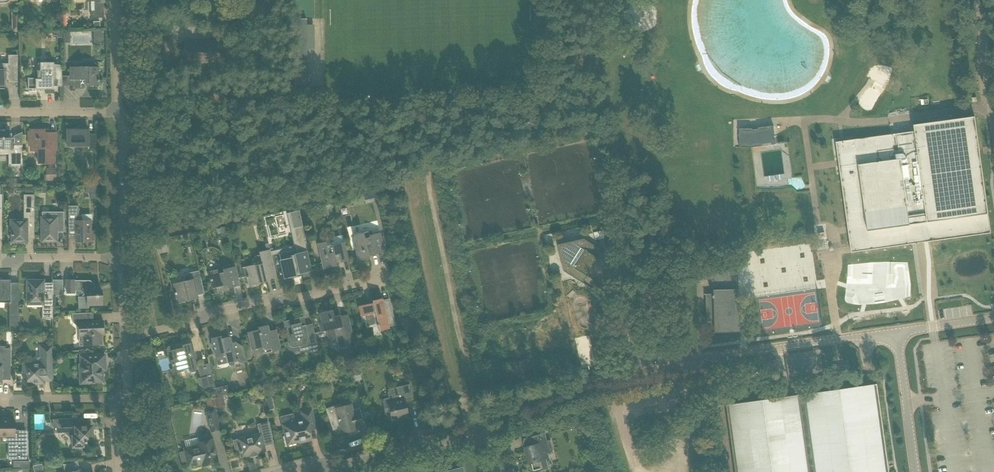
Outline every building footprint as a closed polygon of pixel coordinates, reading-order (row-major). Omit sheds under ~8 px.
[(94,10),(91,10),(91,18),(103,18),(103,3),(105,3),(105,0),(93,0),(94,10)] [(20,31),(19,12),(11,12),(11,32),(20,31)] [(197,29),(197,18),(184,19),(184,29),(197,29)] [(4,89),(4,80),(8,80),(8,83),(17,83),(17,55),(8,55),(8,63),(0,63),(0,89),(4,89)] [(28,78),(28,79),(28,89),(35,89),(53,89),(53,86),(61,86),(61,65),(57,65),(57,66),(53,66),(53,62),(46,62),(38,63),(39,69),(40,69),(40,70),(37,70),(37,79),(28,79),(28,78)] [(98,79),(98,72),(100,70),(98,69),(98,67),(83,67),(83,65),(81,63),(78,63),(76,65),(76,67),(70,67),(70,80),(73,80),(73,89),(84,89),(84,84),(88,84),(88,86),(98,86),(98,82),(99,82),(99,79),(98,79)] [(868,76),(868,84),(868,85),(869,86),(869,87),(870,87),(880,91),(881,91),(890,68),(890,67),(871,68),(869,68),(868,68),(868,69),(868,76)] [(856,102),(868,111),(876,101),(865,91),(856,102)] [(854,139),(836,142),(850,245),(851,252),(912,244),(912,240),(922,239),(933,237),(934,237),(990,229),(983,177),(975,116),(914,125),(913,125),(914,131),(909,132),(901,133),(896,134),(854,139)] [(776,144),(775,135),(774,125),(758,128),(758,129),(753,130),(752,128),(740,129),(740,147),(752,147),(776,144)] [(96,149),(96,134),(88,134),(88,130),(80,130),(80,127),(77,127),(76,127),(75,128),(74,129),(74,130),(66,130),(66,140),(66,145),(75,145),(76,146),(78,146),(80,146),(81,145),(88,145),(88,149),(96,149)] [(22,144),(13,144),(13,142),(11,142),(11,135),(8,135),(8,130),(0,130),(0,149),(2,149),(2,154),(8,154),(8,166),(22,166),(22,144)] [(56,150),(56,143),(56,133),(45,133),(45,130),(30,130),(30,132),(28,132),(28,145),(30,145),(30,147),(38,147),(38,163),(54,163),(54,150),(56,150)] [(45,180),(56,180),(56,169),(45,169),(45,180)] [(97,186),(96,186),(86,186),(86,193),(91,193),(91,199),(97,199),(97,186)] [(11,231),(11,232),(11,242),(27,242),(27,235),(34,235),(34,195),(23,195),(24,220),(10,220),(10,231),(11,231)] [(90,224),(90,221),(82,221),(82,216),(78,216),(78,206),(68,206),(68,228),(75,228),(75,242),(91,242),(90,229),(91,229),(91,224),(90,224)] [(279,252),(279,253),(285,278),(293,276),(294,277),(294,278),(301,276),(300,273),(304,272),(310,271),(309,270),(308,263),(305,253),(308,252),(299,210),(287,213),(287,214),(291,229),(293,228),(297,243),(294,246),(295,248),(279,252)] [(64,232),(64,222),(64,212),(49,212),(49,217),(41,217),(41,232),(41,242),(57,242),(57,232),(64,232)] [(384,252),(382,242),(380,233),(372,234),(371,230),(354,235),(356,246),(354,246),(358,261),(369,258),(368,256),(384,252)] [(604,230),(594,232),(595,240),(605,238),(604,230)] [(584,238),(558,244),(564,271),(583,283),(583,282),(587,276),(588,276),(588,275),(588,274),(593,268),(594,266),(598,259),(599,259),(599,258),(599,257),(603,252),(604,251),(596,246),(584,238)] [(155,243),(157,253),(166,251),(164,241),(155,243)] [(348,260),(346,251),(344,242),(326,246),(325,241),(317,243),(323,269),(336,266),(336,263),(348,260)] [(251,265),(242,267),(244,277),(246,277),(249,286),(259,284),(259,283),(266,281),(266,279),(276,277),(274,267),(271,255),(270,251),(270,249),(259,252),(259,255),(262,264),(255,265),(255,264),(251,265)] [(240,285),(238,276),(236,266),(222,269),(223,272),(219,273),(218,269),(208,271),(209,278),(212,288),(216,287),(217,294),(228,291),(227,288),(240,285)] [(705,268),(705,278),(705,280),(711,280),(712,294),(706,294),(706,321),(714,321),(715,333),(740,332),(738,271),(716,272),(716,267),(705,268)] [(204,294),(202,284),(199,270),(186,273),(183,278),(184,281),(173,283),(175,292),(174,293),(174,294),(176,294),(178,303),(197,298),(196,295),(204,294)] [(18,293),(18,283),(10,283),(10,280),(3,280),(2,278),(0,278),(0,303),(9,303),(9,332),(19,332),(18,293)] [(53,319),(52,296),(52,283),(44,283),(44,280),(26,280),(26,289),(27,305),(42,305),(42,319),(53,319)] [(52,280),(52,283),(52,296),(60,296),(63,293),(63,280),(52,280)] [(66,290),(66,293),(74,293),(74,291),(81,291),(84,294),(81,298),(78,298),(79,309),(88,309),(88,305),(92,305),(102,305),(101,290),(100,290),(97,287),(97,286),(96,286),(90,280),(74,280),(66,280),(66,290)] [(393,320),(391,311),(384,312),(381,298),(372,301),(372,304),(369,305),(369,304),(360,306),(362,315),(362,316),(362,321),(364,321),(366,328),(377,326),(379,331),(388,329),(387,326),(394,324),(393,320)] [(355,346),(350,324),(349,324),(342,326),(340,315),(338,315),(338,314),(334,311),(332,312),(332,310),(319,313),(321,322),(318,323),(320,332),(326,330),(328,339),(335,337),(338,348),(346,347),(347,348),(355,346)] [(103,320),(93,321),(88,321),(88,313),(92,313),(72,314),(72,322),(78,322),(79,336),(83,336),(83,345),(102,344),(102,335),(103,335),(103,320)] [(309,343),(306,326),(303,317),(294,319),(294,320),(290,321),(289,320),(283,321),(288,343),(289,346),(291,347),(294,347),(299,346),(300,346),(300,348),(310,346),(311,353),(319,354),(316,341),(309,343)] [(258,330),(248,332),(250,342),(250,343),(252,350),(255,350),(263,348),(263,349),(266,349),(267,353),(281,350),(279,343),(277,333),(276,329),(268,331),(267,325),(258,327),(258,330)] [(235,361),(232,348),(230,339),(229,336),(221,338),(221,336),(211,338),(212,341),(210,343),(212,350),(214,350),(216,358),(225,356),(227,363),(228,363),(228,365),(230,366),(233,365),(234,364),(234,361),(235,361)] [(166,350),(166,351),(166,352),(167,352),(167,353),(168,354),(169,354),(169,355),(170,355),(171,355),(172,355),(173,360),(171,360),(173,369),(170,369),(171,372),(174,371),(187,368),(187,369),(188,369),(188,370),(189,370),(189,371),(190,371),(191,372),(192,372),(193,371),(194,371),(195,370),(195,369),(196,368),(196,367),(196,366),(194,360),(196,360),(194,352),(192,353),(190,343),(182,345),(182,347),(176,349),(175,349),(175,348),(175,347),(174,347),(174,346),(173,346),(172,346),(172,345),(171,345),(170,345),(169,346),(168,346),(168,347),(167,347),(167,348),(166,348),(166,349),(166,350)] [(2,384),(2,380),(10,380),(10,348),(5,348),(5,346),(0,346),(0,384),(2,384)] [(27,373),(27,374),(27,384),(44,384),(44,381),(52,381),(52,346),(40,346),(40,357),(38,357),(36,358),(35,360),(35,363),(23,363),(23,373),(27,373)] [(246,362),(245,354),(239,356),(237,359),(237,361),(240,363),(246,362)] [(105,370),(105,365),(104,355),(80,356),(80,365),(79,365),(80,384),(92,383),(92,384),(94,384),(94,382),(103,381),(102,370),(105,370)] [(198,379),(199,383),(199,384),(200,385),(201,386),(202,387),(203,387),(214,385),(209,363),(205,365),(204,363),(197,365),(200,378),(198,379)] [(382,401),(383,405),(386,415),(389,414),(391,421),(399,419),(399,418),(408,416),(405,400),(413,398),(410,384),(388,389),(390,399),(382,401)] [(877,384),(803,394),(803,395),(799,395),(799,394),(726,405),(735,471),(889,471),(877,384)] [(327,411),(326,411),(329,421),(332,430),(333,430),(340,428),(341,433),(352,430),(353,433),(366,429),(363,419),(359,407),(352,409),(350,405),(346,406),(335,409),(337,415),(329,418),(327,411)] [(316,428),(313,418),(311,409),(301,412),(302,418),(295,420),(295,421),(282,424),(287,445),(298,442),(298,443),(311,440),(309,430),(316,428)] [(220,430),(217,420),(215,410),(206,412),(211,432),(220,430)] [(56,428),(56,433),(66,433),(66,434),(69,437),(72,437),(72,447),(84,447),(84,444),(93,443),(92,426),(72,427),(72,419),(53,420),(53,428),(56,428)] [(8,437),(8,459),(26,459),(26,431),(14,431),(14,420),(0,420),(0,437),(8,437)] [(578,421),(575,427),(581,431),(584,425),(578,421)] [(272,443),(270,433),(267,423),(258,425),(260,434),(237,439),(237,440),(234,441),(236,449),(239,448),(240,450),(239,450),(240,453),(240,452),(241,456),(265,451),(263,445),(272,443)] [(547,451),(553,450),(551,440),(547,441),(545,433),(523,439),(526,448),(527,448),(529,453),(526,454),(529,465),(532,464),(533,471),(543,468),(546,467),(543,458),(549,457),(547,451)] [(197,443),(198,446),(184,449),(188,466),(202,463),(202,466),(218,462),(213,440),(197,443)] [(77,462),(63,465),(64,471),(79,468),(77,462)]
